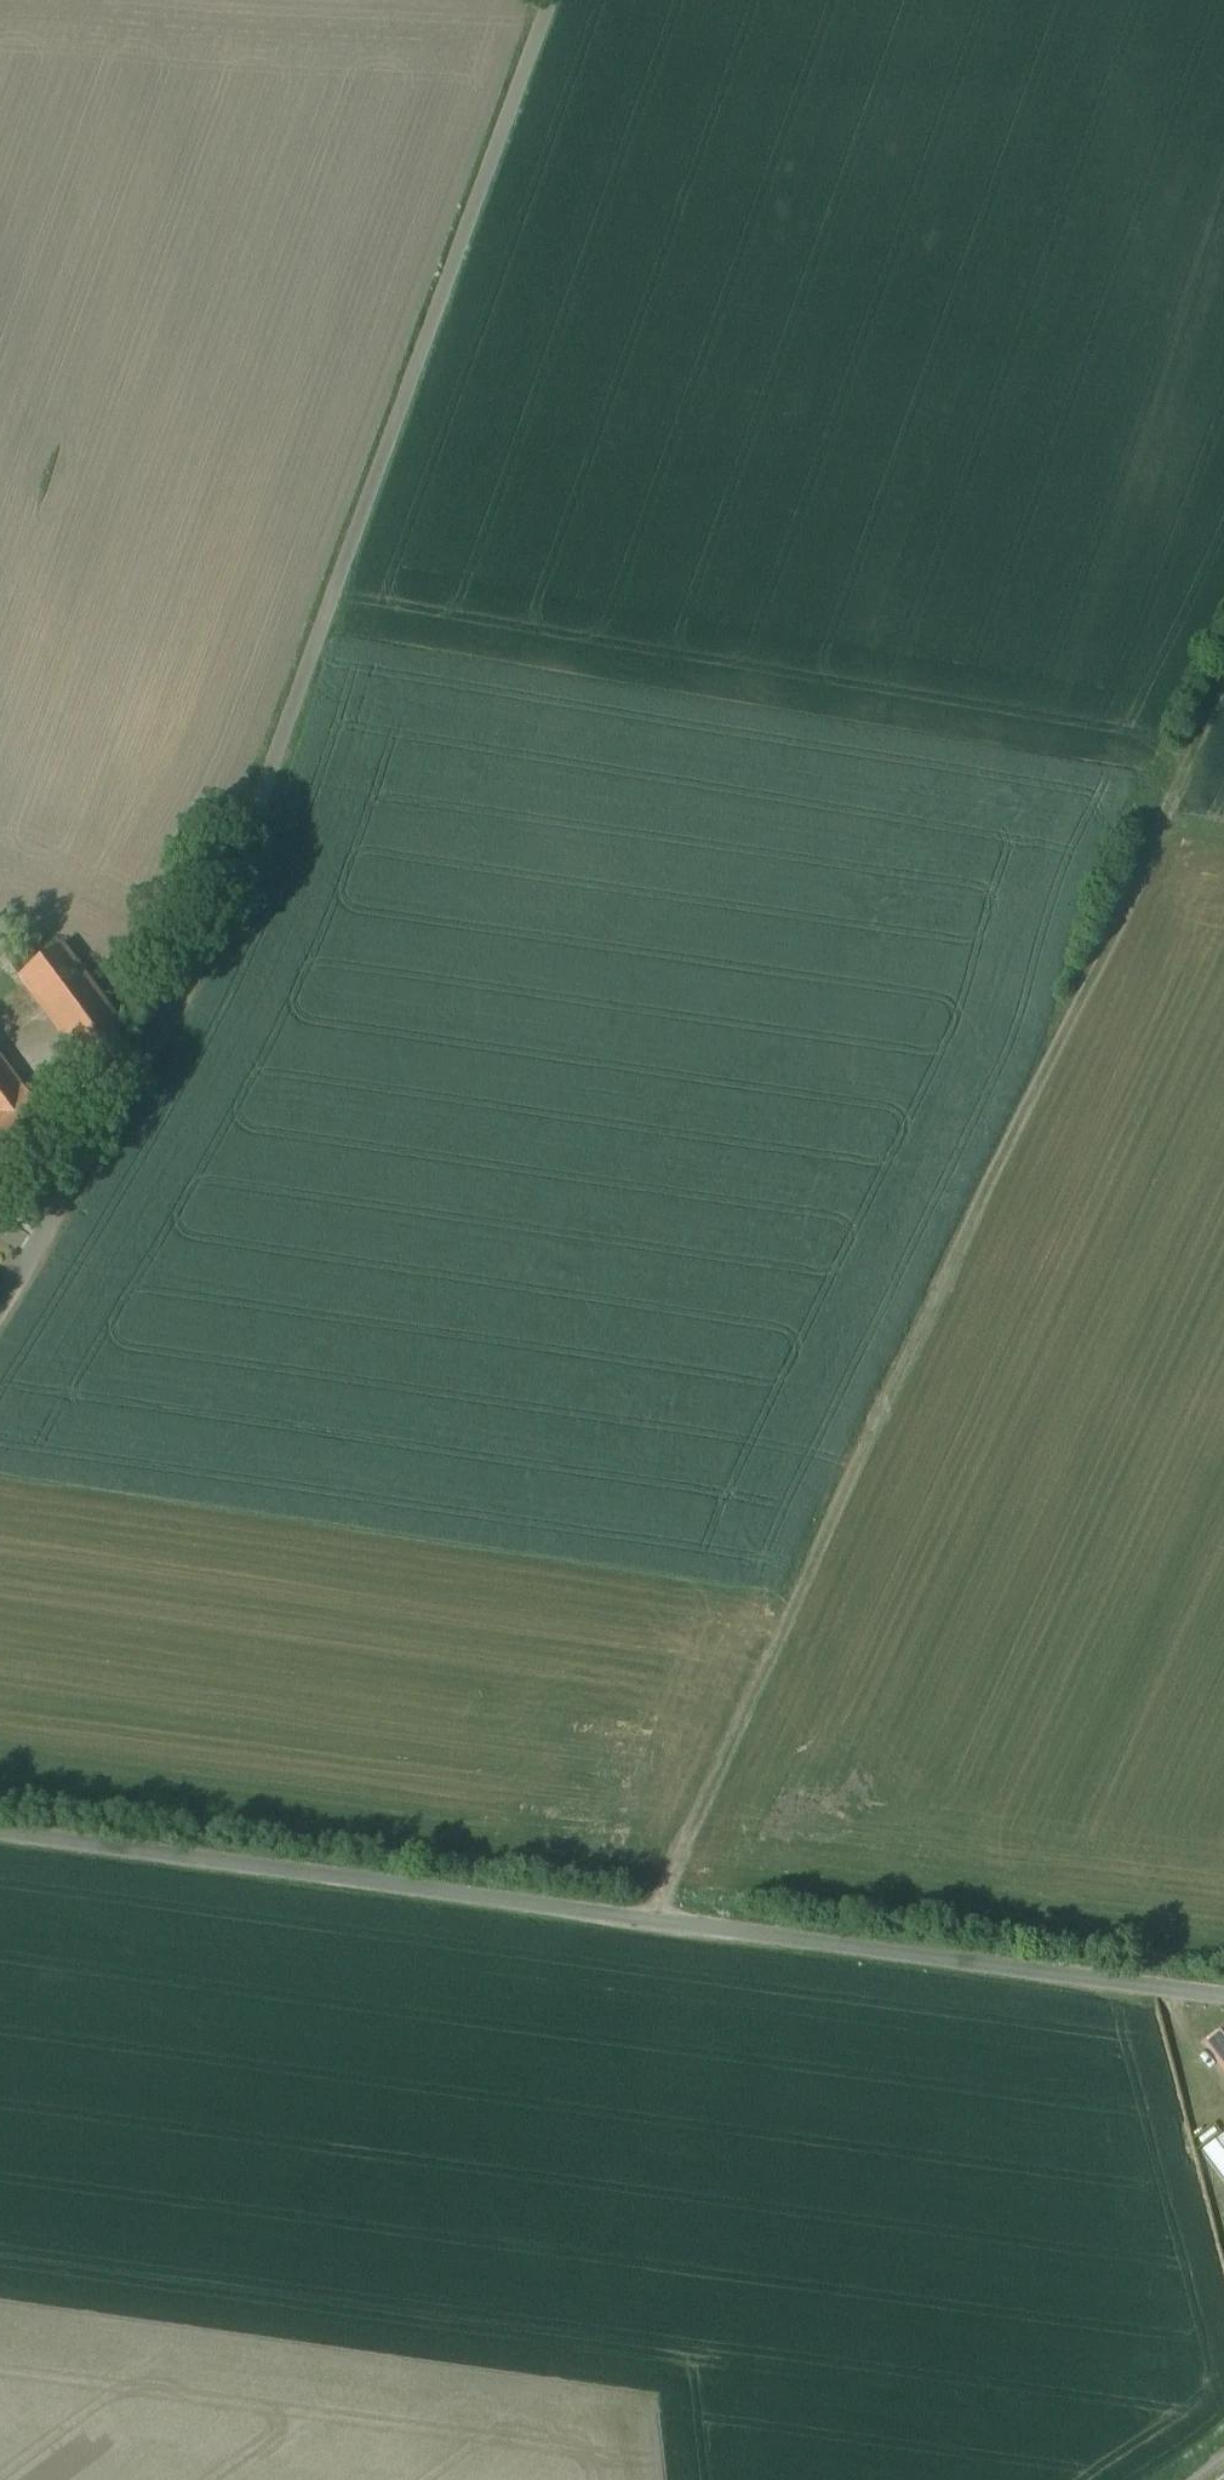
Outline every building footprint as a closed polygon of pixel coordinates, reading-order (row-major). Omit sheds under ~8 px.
[(133,1041),(63,946),(20,978),(91,1073),(133,1041)] [(0,1057),(0,1162),(50,1124),(0,1057)] [(1222,2184),(1223,2183),(1223,2147),(1216,2136),(1197,2150),(1222,2184)]
